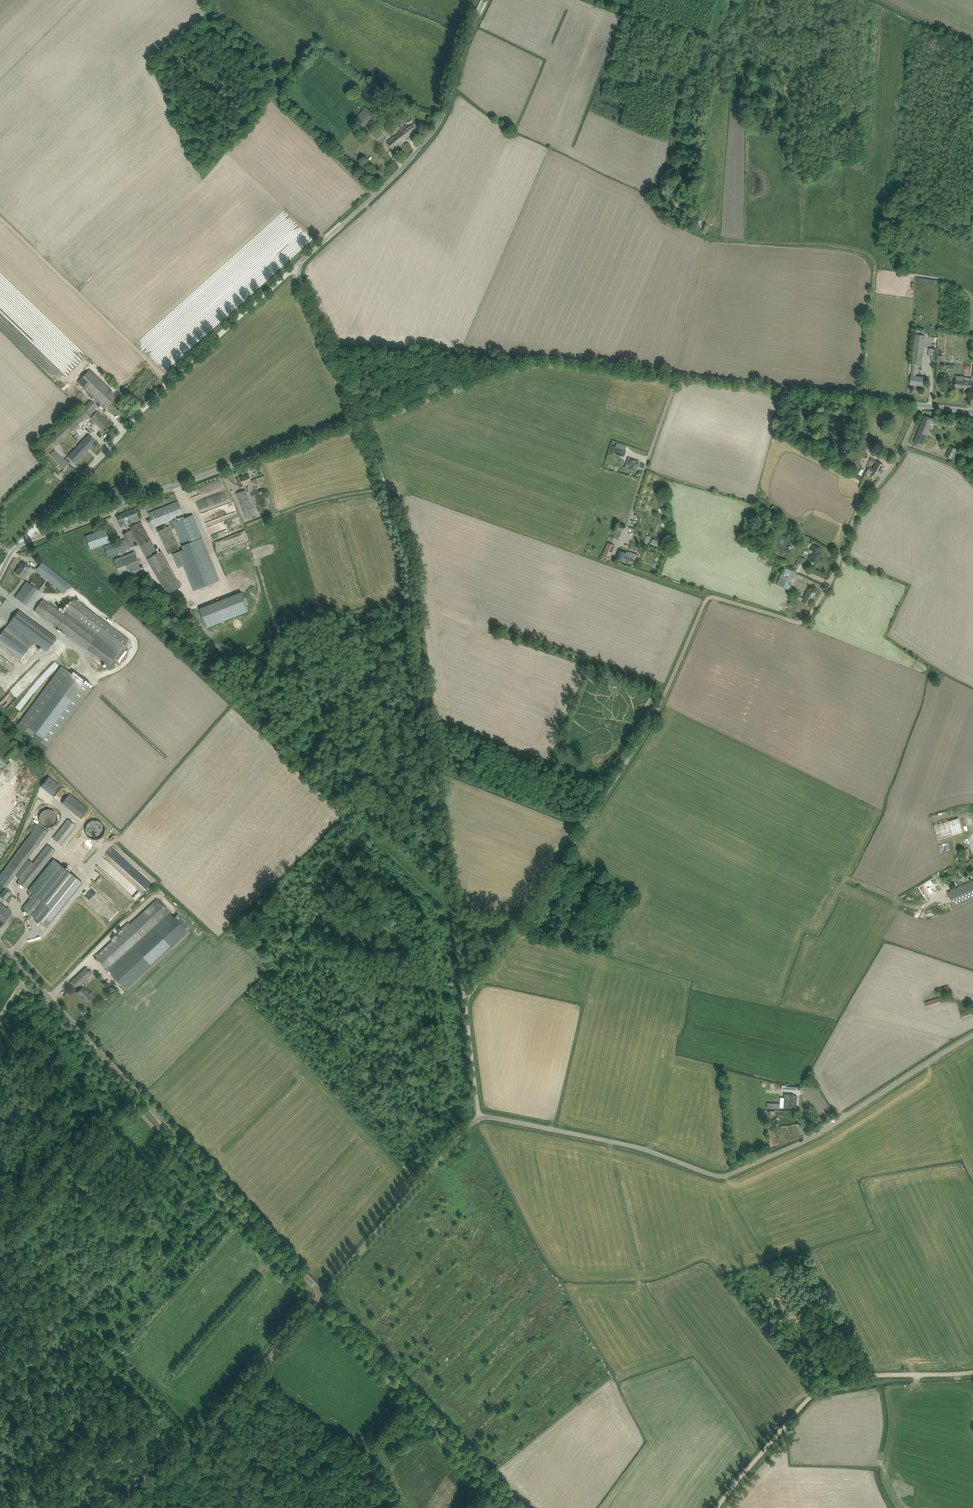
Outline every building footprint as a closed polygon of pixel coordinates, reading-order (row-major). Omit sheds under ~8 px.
[(363,127),(374,115),(366,107),(355,119),(363,127)] [(417,130),(412,123),(408,127),(407,127),(405,126),(402,128),(408,137),(417,130)] [(392,149),(408,137),(402,128),(397,132),(398,134),(387,143),(389,145),(392,149)] [(381,132),(376,136),(380,140),(385,137),(381,132)] [(916,335),(912,370),(911,376),(910,385),(924,386),(925,377),(916,376),(916,371),(917,365),(922,365),(925,336),(916,335)] [(937,348),(929,347),(928,355),(932,355),(932,359),(936,359),(937,348)] [(105,409),(117,396),(113,393),(90,370),(77,382),(105,409)] [(972,389),(972,384),(972,382),(964,381),(964,377),(957,376),(955,387),(972,389)] [(39,449),(39,450),(45,457),(46,456),(73,430),(74,431),(76,429),(75,428),(88,416),(90,418),(93,415),(91,413),(97,408),(90,400),(39,449)] [(103,431),(110,424),(97,411),(90,419),(100,428),(103,431)] [(925,416),(914,443),(919,445),(922,447),(930,427),(931,428),(932,426),(931,426),(933,419),(925,416)] [(75,464),(96,442),(92,438),(89,435),(68,456),(71,460),(75,464)] [(866,452),(870,443),(864,439),(859,448),(866,452)] [(951,446),(946,457),(952,460),(955,461),(956,458),(953,457),(957,449),(951,446)] [(624,457),(626,451),(616,447),(615,450),(614,453),(624,457)] [(52,452),(50,454),(61,465),(64,469),(69,465),(55,451),(55,450),(54,450),(52,452)] [(625,466),(624,469),(628,470),(628,469),(635,472),(637,466),(638,466),(639,462),(636,461),(636,460),(633,459),(633,460),(629,458),(628,461),(626,465),(626,466),(625,466)] [(869,468),(867,472),(876,477),(883,465),(879,462),(878,462),(874,468),(873,469),(870,467),(869,468)] [(244,486),(248,485),(248,482),(251,481),(250,479),(249,474),(241,477),(242,482),(244,486)] [(109,496),(128,486),(125,482),(107,492),(109,496)] [(246,518),(254,515),(245,490),(237,493),(246,518)] [(147,520),(149,525),(151,528),(172,520),(183,546),(185,550),(179,553),(184,565),(190,582),(194,591),(219,581),(202,538),(193,515),(178,521),(177,518),(184,515),(180,506),(178,501),(149,513),(151,519),(147,520)] [(139,520),(135,509),(117,516),(118,521),(121,527),(126,525),(124,521),(132,518),(134,522),(139,520)] [(156,550),(140,521),(130,527),(131,530),(123,534),(125,539),(129,547),(138,543),(147,557),(167,594),(181,587),(161,551),(158,553),(156,550)] [(169,525),(158,530),(168,553),(179,548),(169,525)] [(90,549),(110,542),(105,529),(85,536),(90,549)] [(125,539),(117,542),(120,552),(129,547),(125,539)] [(107,556),(120,552),(117,542),(104,546),(107,556)] [(609,559),(615,546),(609,543),(603,556),(609,559)] [(811,556),(809,560),(817,564),(822,555),(819,553),(821,549),(815,545),(812,550),(814,551),(811,556)] [(625,553),(619,551),(617,559),(623,561),(632,564),(634,560),(634,559),(635,554),(628,551),(628,553),(626,553),(625,553)] [(121,577),(141,569),(135,552),(114,560),(121,577)] [(184,565),(179,553),(173,555),(178,567),(184,565)] [(799,557),(796,563),(802,566),(805,560),(799,557)] [(42,562),(36,571),(40,574),(53,584),(51,586),(55,588),(56,587),(64,593),(71,585),(46,566),(42,562)] [(24,579),(27,575),(25,574),(29,568),(22,563),(15,573),(24,579)] [(783,572),(777,583),(786,588),(788,589),(790,586),(790,585),(788,584),(795,571),(792,570),(789,568),(786,566),(783,572)] [(37,584),(32,580),(30,584),(26,582),(15,597),(19,600),(26,605),(37,589),(35,587),(37,584)] [(809,605),(816,593),(809,589),(804,599),(802,602),(809,605)] [(242,592),(200,607),(207,627),(249,611),(242,592)] [(43,599),(34,611),(63,632),(108,666),(115,658),(119,661),(118,661),(120,663),(120,662),(121,662),(128,652),(125,650),(122,648),(129,639),(74,599),(65,611),(63,613),(52,604),(51,605),(43,599)] [(0,635),(0,644),(21,660),(35,642),(47,651),(56,638),(18,610),(0,635)] [(14,664),(0,654),(0,663),(10,670),(14,664)] [(18,725),(48,747),(92,689),(83,682),(80,680),(82,678),(80,676),(78,679),(70,673),(61,666),(18,725)] [(9,689),(9,692),(0,701),(0,704),(6,709),(23,690),(23,674),(9,689)] [(48,776),(41,786),(53,795),(60,785),(48,776)] [(69,793),(62,803),(82,818),(89,808),(69,793)] [(51,821),(53,810),(42,808),(40,819),(51,821)] [(949,821),(934,826),(938,839),(953,835),(963,832),(959,818),(949,821)] [(61,845),(76,826),(68,819),(53,838),(61,845)] [(3,870),(14,878),(16,875),(28,859),(48,831),(38,824),(3,870)] [(101,827),(85,843),(89,848),(105,831),(101,827)] [(20,878),(17,882),(26,888),(56,851),(47,844),(33,863),(20,878)] [(28,859),(16,875),(20,878),(33,863),(28,859)] [(47,927),(82,882),(54,859),(29,891),(34,895),(23,909),(47,927)] [(3,870),(0,875),(0,884),(6,888),(14,878),(3,870)] [(972,898),(972,881),(947,892),(954,906),(972,898)] [(11,893),(5,888),(0,895),(0,896),(5,900),(8,897),(11,893)] [(157,899),(95,956),(118,981),(126,989),(188,932),(185,930),(189,926),(178,914),(174,917),(167,910),(157,899)] [(4,922),(12,913),(0,903),(0,919),(4,922)] [(75,978),(72,981),(77,987),(78,986),(80,989),(77,993),(83,999),(82,1000),(85,1004),(92,999),(92,1000),(96,996),(92,992),(89,994),(80,984),(91,974),(86,968),(75,978)] [(942,994),(950,991),(948,985),(937,989),(938,993),(941,992),(942,994)] [(926,1008),(941,1003),(939,997),(925,1002),(926,1008)] [(972,1014),(972,1012),(972,1010),(972,1008),(961,1013),(963,1018),(972,1014)] [(797,1109),(797,1104),(796,1104),(796,1096),(796,1095),(794,1095),(794,1094),(785,1094),(784,1108),(797,1109)]
